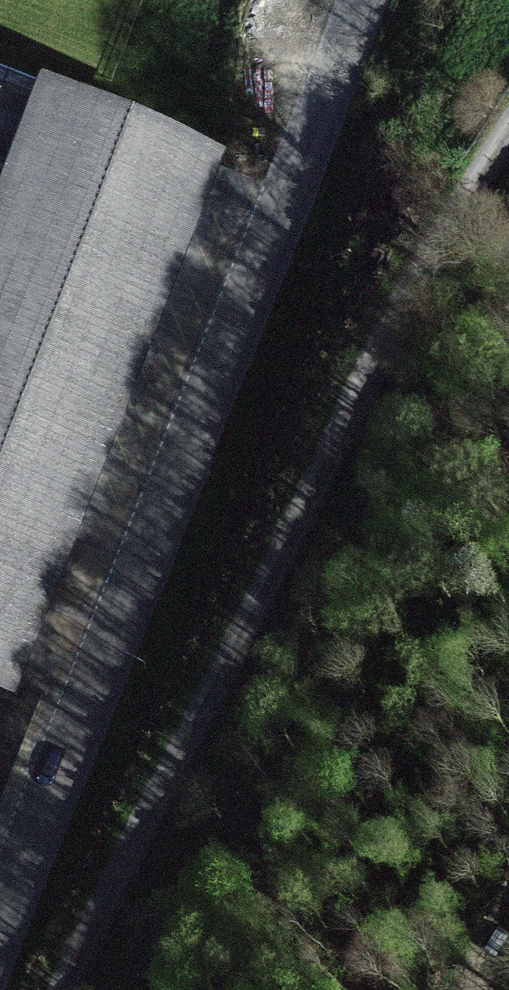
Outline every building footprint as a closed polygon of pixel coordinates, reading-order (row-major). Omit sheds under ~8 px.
[(212,162),(0,80),(0,712),(212,162)]
